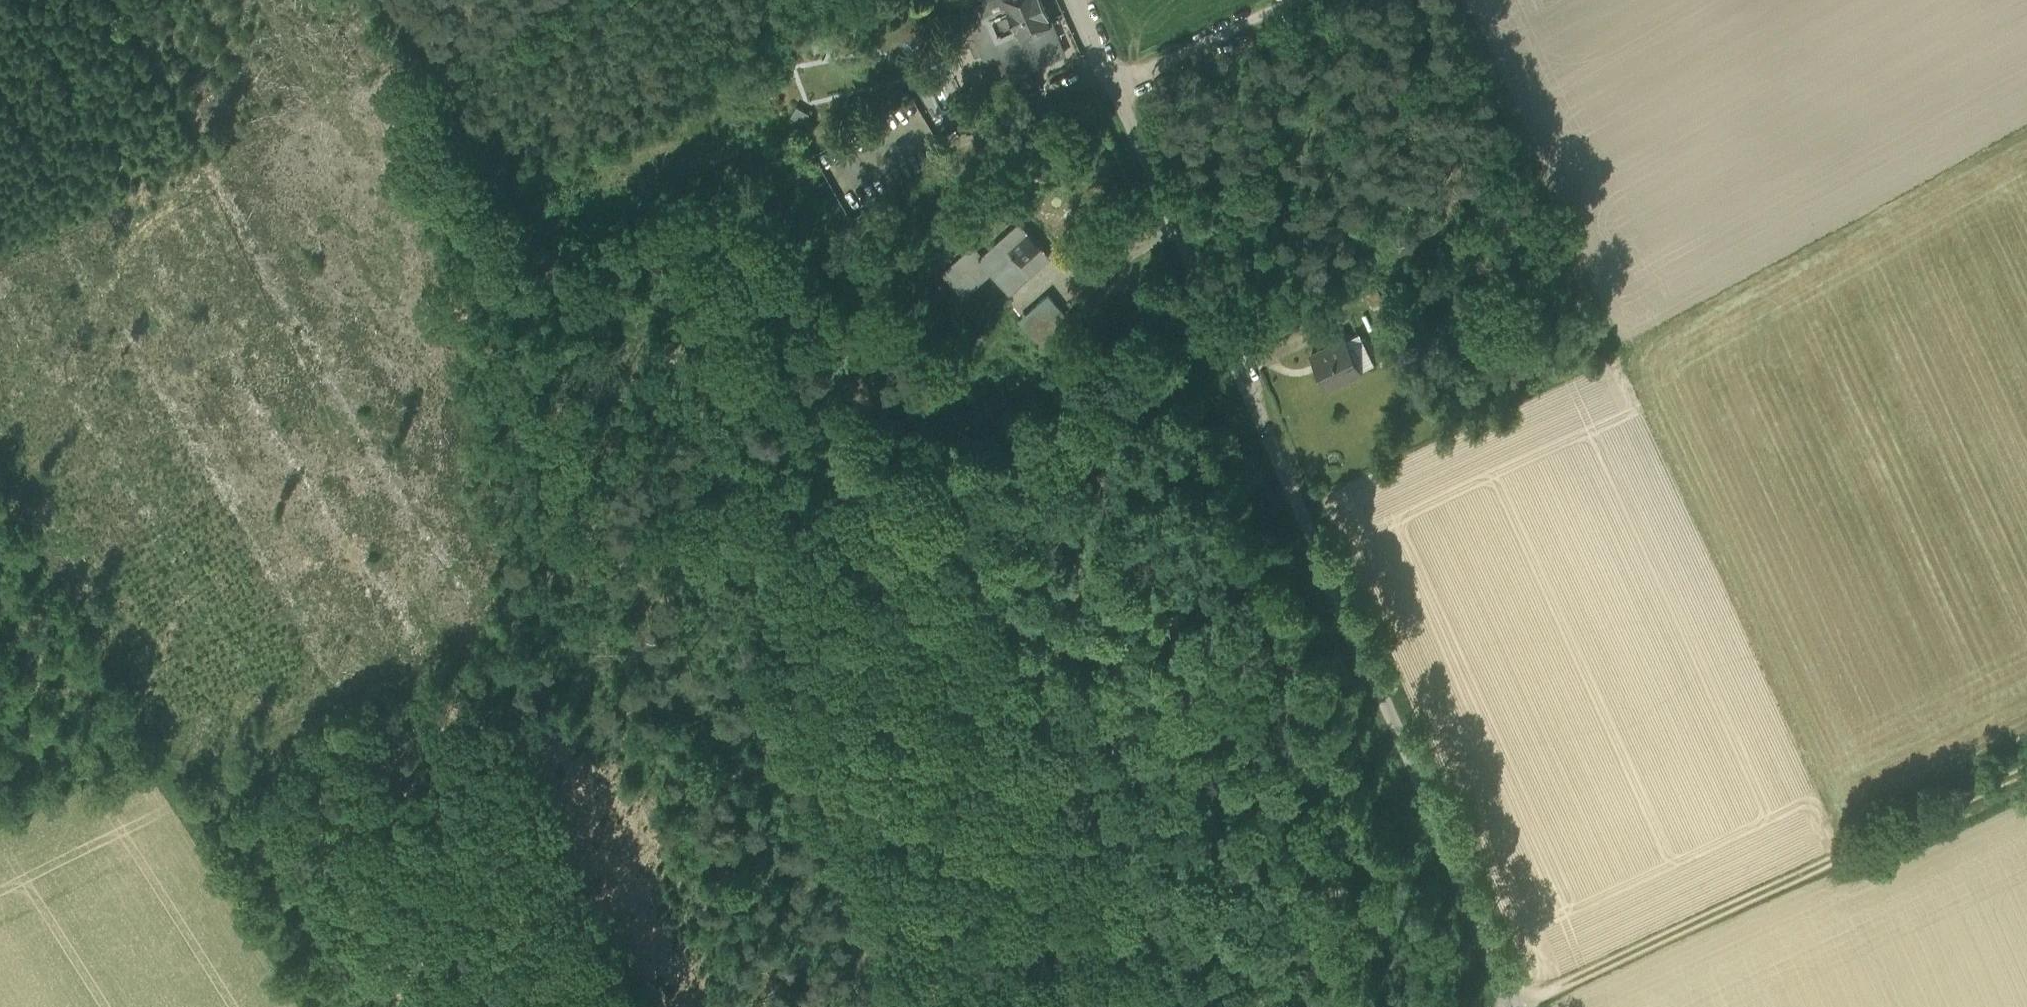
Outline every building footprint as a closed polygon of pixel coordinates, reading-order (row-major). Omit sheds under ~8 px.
[(1041,0),(993,0),(986,3),(965,13),(997,84),(1063,54),(1055,36),(1049,23),(1051,22),(1041,0)] [(1018,225),(982,258),(973,248),(959,262),(958,261),(943,275),(963,297),(990,273),(1008,293),(1030,273),(1047,258),(1039,248),(1034,252),(1022,239),(1026,235),(1018,225)] [(1048,296),(1031,310),(1046,328),(1048,327),(1054,334),(1069,321),(1048,296)] [(1046,340),(1054,334),(1048,327),(1046,328),(1031,310),(1025,315),(1046,340)] [(1358,334),(1311,356),(1325,386),(1372,364),(1358,334)]
